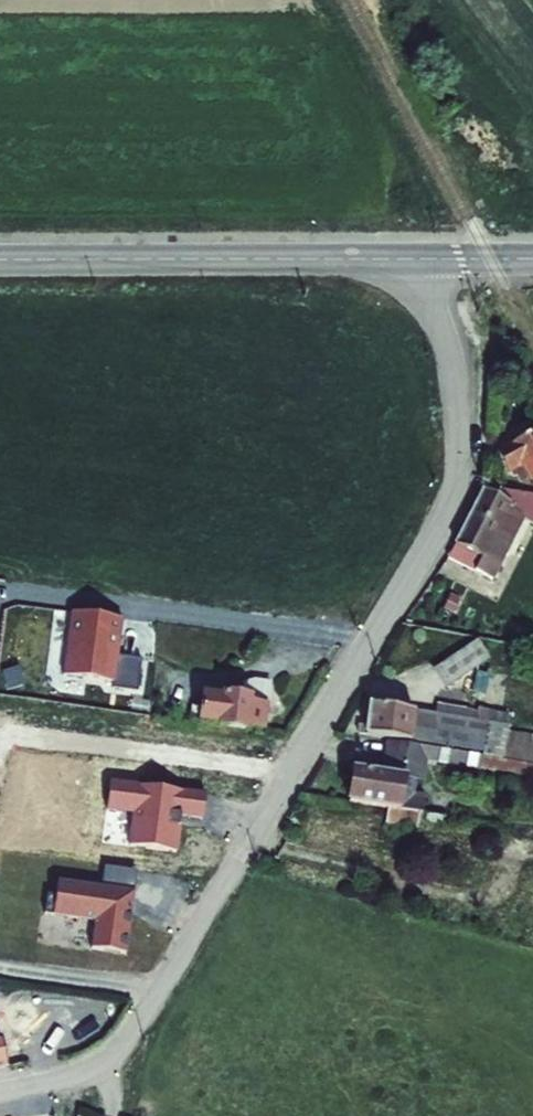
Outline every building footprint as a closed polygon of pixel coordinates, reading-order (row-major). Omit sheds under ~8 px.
[(481,454),(493,474),(514,462),(527,497),(532,497),(532,433),(531,429),(481,454)] [(467,491),(436,558),(488,581),(519,504),(518,495),(467,491)] [(465,641),(427,670),(438,687),(475,656),(465,641)] [(109,650),(105,666),(134,670),(135,653),(109,650)] [(182,703),(181,716),(253,725),(256,702),(243,701),(244,696),(217,692),(217,699),(194,696),(192,704),(182,703)] [(362,741),(481,757),(480,763),(532,771),(532,746),(500,741),(501,729),(461,721),(459,727),(366,713),(362,741)] [(480,763),(383,749),(379,782),(347,777),(341,809),(381,815),(378,832),(409,835),(411,820),(422,821),(423,830),(439,832),(443,808),(398,800),(399,786),(417,787),(418,772),(479,781),(480,763)] [(8,1058),(0,1011),(0,1060),(8,1058)]
